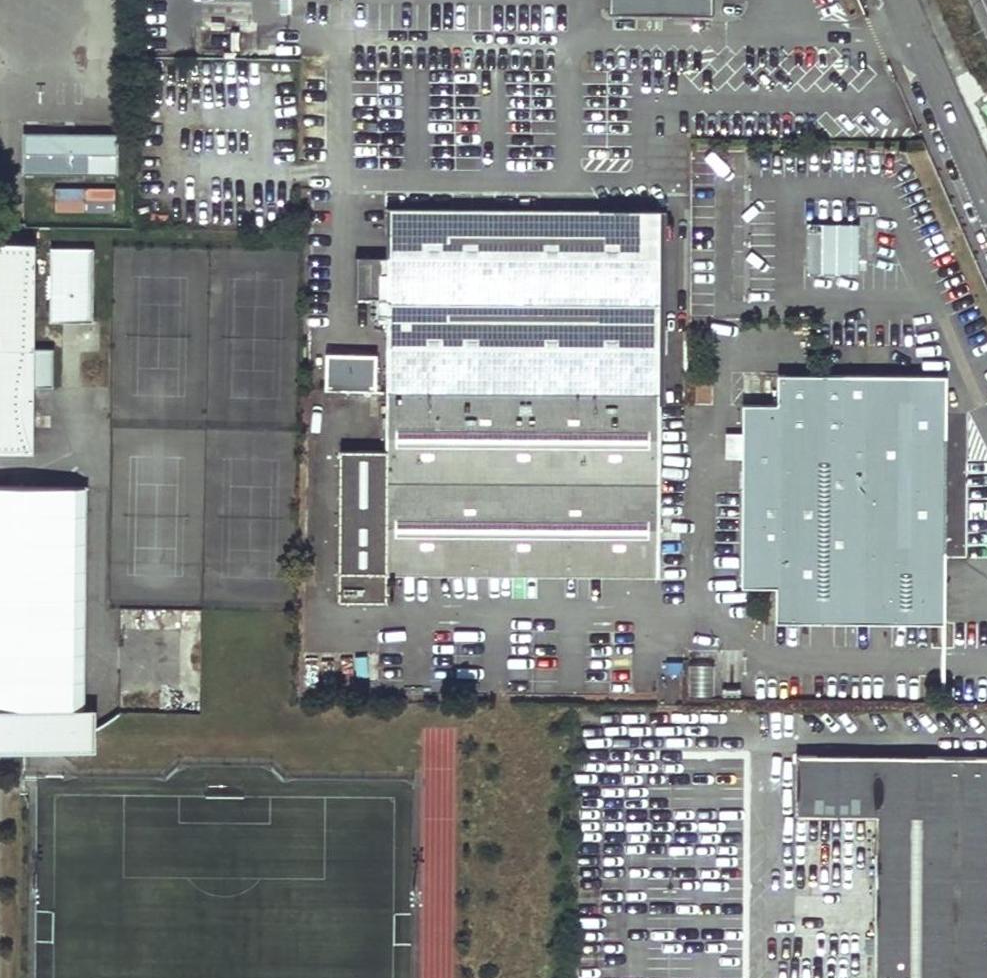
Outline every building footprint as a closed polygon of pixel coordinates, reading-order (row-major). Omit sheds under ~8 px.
[(610,11),(714,12),(714,0),(610,0),(610,11)] [(126,125),(26,123),(25,173),(126,174),(126,125)] [(656,573),(659,212),(386,210),(384,449),(339,449),(336,601),(385,601),(385,571),(656,573)] [(858,270),(860,222),(810,220),(809,269),(858,270)] [(0,240),(0,448),(33,450),(34,240),(0,240)] [(93,245),(50,245),(49,319),(92,319),(93,245)] [(382,257),(355,256),(354,296),(378,297),(379,268),(382,268),(382,257)] [(377,385),(376,348),(325,348),(326,385),(377,385)] [(742,402),(739,583),(774,584),(773,620),(941,623),(944,375),(777,372),(776,402),(742,402)] [(97,749),(97,706),(79,705),(83,486),(0,485),(0,747),(97,749)] [(685,664),(685,692),(709,693),(710,664),(685,664)] [(795,755),(794,815),(873,816),(872,977),(986,977),(986,756),(795,755)]
